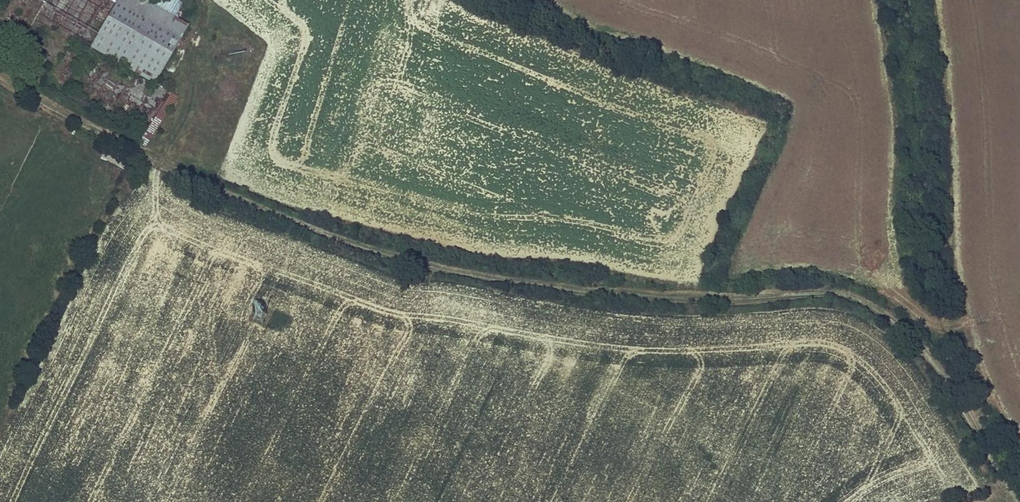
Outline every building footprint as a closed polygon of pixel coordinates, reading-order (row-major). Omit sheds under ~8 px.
[(142,0),(0,0),(0,21),(26,36),(34,22),(88,52),(92,47),(155,82),(191,19),(181,13),(186,5),(176,0),(145,0),(144,1),(142,0)] [(14,52),(7,48),(0,61),(0,64),(5,67),(14,52)] [(138,142),(145,147),(177,97),(171,93),(138,142)]
